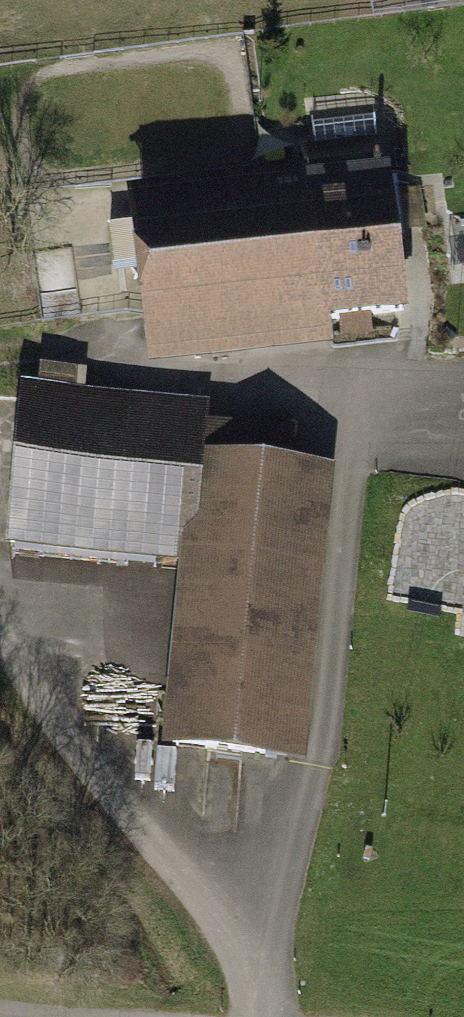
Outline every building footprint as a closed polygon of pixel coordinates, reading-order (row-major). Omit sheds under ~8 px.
[(304,165),(124,187),(147,371),(334,348),(331,321),(408,312),(390,165),(386,166),(382,135),(302,145),(304,165)] [(210,399),(21,383),(3,550),(179,566),(161,751),(307,762),(335,467),(295,461),(298,428),(208,420),(210,399)]
